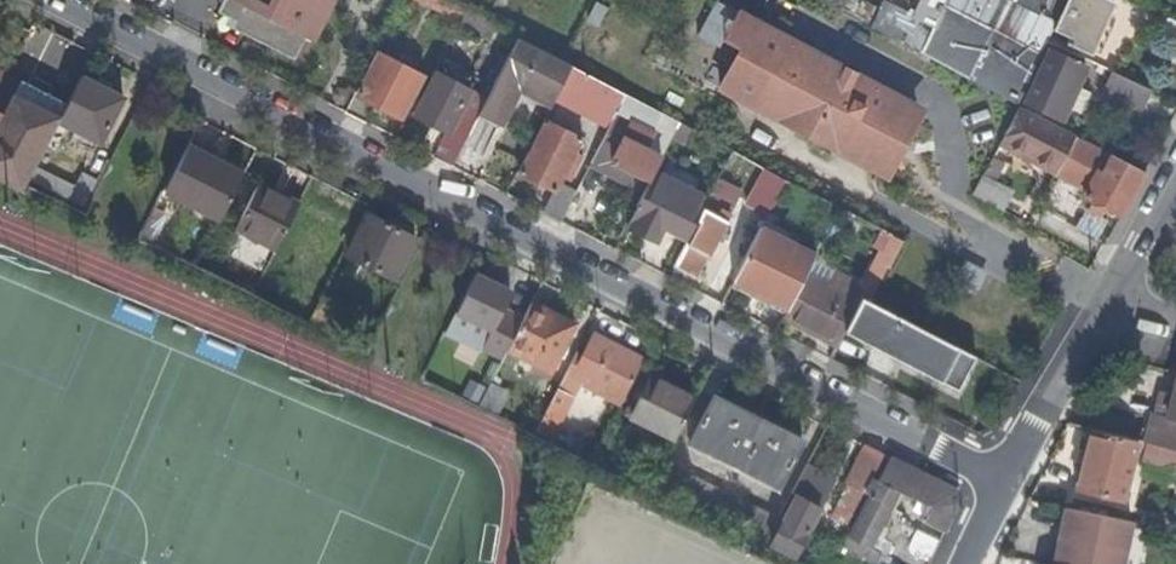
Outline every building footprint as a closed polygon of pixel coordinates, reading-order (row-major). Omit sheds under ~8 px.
[(217,9),(234,17),(231,25),(292,56),(302,35),(308,38),(327,0),(222,0),(217,9)] [(865,0),(820,0),(856,19),(870,26),(879,7),(865,0)] [(903,10),(882,0),(879,7),(870,26),(890,37),(903,10)] [(914,16),(901,43),(920,53),(945,0),(922,0),(914,16)] [(920,53),(965,76),(969,78),(1005,0),(945,0),(920,53)] [(1016,0),(1005,0),(969,78),(1016,103),(1051,29),(1065,0),(1046,0),(1040,13),(1016,0)] [(1051,29),(1068,37),(1065,43),(1089,54),(1114,1),(1111,0),(1065,0),(1051,29)] [(709,4),(702,39),(723,43),(730,7),(709,4)] [(613,31),(613,5),(591,5),(590,31),(613,31)] [(901,43),(914,16),(903,10),(890,37),(900,42),(901,43)] [(740,48),(754,23),(738,14),(724,39),(740,48)] [(1167,16),(1161,32),(1175,39),(1175,20),(1167,16)] [(719,88),(879,174),(881,171),(889,164),(895,157),(901,149),(905,141),(908,136),(909,132),(909,131),(909,130),(910,127),(912,121),(915,106),(756,20),(754,23),(740,48),(719,88)] [(6,25),(0,36),(15,44),(21,32),(6,25)] [(502,121),(516,94),(520,87),(553,104),(556,97),(573,65),(564,60),(556,56),(547,75),(525,63),(535,44),(519,36),(482,111),(502,121)] [(556,56),(535,44),(525,63),(547,75),(556,56)] [(355,92),(345,111),(367,122),(377,104),(402,117),(424,74),(378,51),(357,93),(355,92)] [(1032,89),(1036,90),(1045,94),(1040,105),(1039,108),(1060,118),(1066,106),(1075,85),(1085,66),(1062,56),(1059,62),(1046,57),(1032,89)] [(556,97),(610,125),(617,111),(626,94),(580,68),(573,65),(556,97)] [(446,130),(433,156),(454,166),(472,130),(454,121),(471,90),(436,72),(415,114),(446,130)] [(1138,114),(1150,89),(1114,72),(1102,97),(1138,114)] [(67,104),(7,74),(0,88),(0,180),(22,192),(28,181),(36,166),(59,121),(67,104)] [(123,98),(82,76),(67,104),(59,121),(71,127),(69,133),(75,136),(77,131),(101,142),(123,98)] [(1089,92),(1075,85),(1066,106),(1080,112),(1089,92)] [(520,87),(516,94),(550,110),(553,104),(520,87)] [(1045,94),(1036,90),(1031,102),(1040,105),(1045,94)] [(653,130),(662,112),(637,99),(626,94),(617,111),(653,130)] [(1072,138),(1018,110),(1001,142),(1055,171),(1072,138)] [(502,121),(482,111),(478,118),(498,128),(502,121)] [(596,153),(649,181),(653,172),(672,135),(679,122),(679,121),(662,112),(653,130),(617,111),(610,125),(596,153)] [(518,172),(554,190),(556,191),(558,185),(566,170),(573,173),(582,156),(575,152),(582,139),(545,119),(518,172)] [(249,164),(196,137),(169,188),(205,207),(203,212),(220,220),(249,164)] [(1103,154),(1072,138),(1055,171),(1086,187),(1082,194),(1122,215),(1146,172),(1105,150),(1103,154)] [(734,151),(727,163),(746,173),(746,175),(761,183),(768,169),(734,151)] [(649,181),(596,153),(589,166),(643,194),(649,181)] [(992,160),(984,175),(996,181),(1003,166),(992,160)] [(76,187),(36,166),(28,181),(69,201),(76,187)] [(785,178),(769,169),(752,203),(768,210),(785,178)] [(663,224),(689,237),(697,221),(707,202),(708,200),(653,172),(649,181),(643,194),(637,205),(639,206),(627,228),(653,242),(663,224)] [(76,187),(69,201),(84,209),(98,182),(83,174),(76,187)] [(996,181),(984,175),(974,195),(1006,212),(1017,191),(996,181)] [(260,183),(236,227),(277,247),(300,203),(283,195),(260,183)] [(556,191),(554,190),(544,212),(561,221),(575,194),(558,185),(556,191)] [(286,189),(283,195),(300,203),(303,197),(286,189)] [(714,206),(707,202),(697,221),(699,222),(689,243),(687,242),(674,266),(695,277),(706,257),(714,261),(722,246),(713,242),(724,220),(711,213),(714,206)] [(369,213),(349,254),(396,279),(417,238),(369,213)] [(734,281),(787,309),(805,276),(815,255),(762,227),(734,281)] [(887,231),(860,272),(879,285),(906,244),(887,231)] [(511,291),(477,275),(457,313),(471,320),(467,328),(477,333),(481,325),(491,330),(511,291)] [(840,295),(805,276),(787,309),(784,315),(838,344),(865,292),(847,283),(840,295)] [(574,324),(532,302),(508,348),(551,370),(574,324)] [(938,344),(865,307),(854,326),(868,334),(865,339),(876,345),(879,339),(923,362),(930,348),(935,351),(938,344)] [(331,313),(324,327),(337,334),(345,320),(331,313)] [(621,405),(645,359),(596,334),(585,355),(578,351),(537,432),(552,440),(581,384),(621,405)] [(968,365),(973,355),(942,338),(938,344),(935,351),(928,363),(940,370),(949,353),(968,365)] [(860,360),(836,348),(831,358),(855,371),(860,360)] [(960,380),(968,365),(949,353),(940,370),(960,380)] [(973,355),(968,365),(988,375),(993,365),(973,355)] [(460,365),(448,388),(480,404),(492,381),(460,365)] [(677,437),(697,399),(652,376),(645,388),(640,386),(627,412),(677,437)] [(504,387),(492,381),(480,404),(491,410),(504,387)] [(1149,442),(1153,443),(1175,449),(1175,393),(1170,416),(1156,413),(1149,442)] [(716,395),(691,443),(779,488),(804,439),(716,395)] [(1126,498),(1141,440),(1096,429),(1080,488),(1126,498)] [(1175,469),(1175,449),(1153,443),(1148,462),(1175,469)] [(866,444),(837,507),(854,515),(866,493),(885,454),(866,444)] [(956,490),(885,454),(866,493),(871,495),(851,536),(845,533),(840,541),(837,548),(868,563),(870,546),(876,534),(884,538),(889,527),(882,523),(899,492),(922,503),(919,507),(927,511),(922,520),(946,531),(960,500),(956,490)] [(779,518),(664,461),(659,473),(651,488),(652,488),(656,491),(766,545),(779,518)] [(637,481),(651,488),(659,473),(645,466),(637,481)] [(796,557),(821,508),(805,500),(816,477),(804,471),(792,493),(797,496),(773,545),(796,557)] [(832,485),(816,477),(805,500),(821,508),(832,485)] [(1067,506),(1054,563),(1122,563),(1133,519),(1067,506)] [(854,515),(837,507),(832,516),(849,524),(854,515)] [(929,561),(940,540),(918,529),(907,550),(929,561)]
